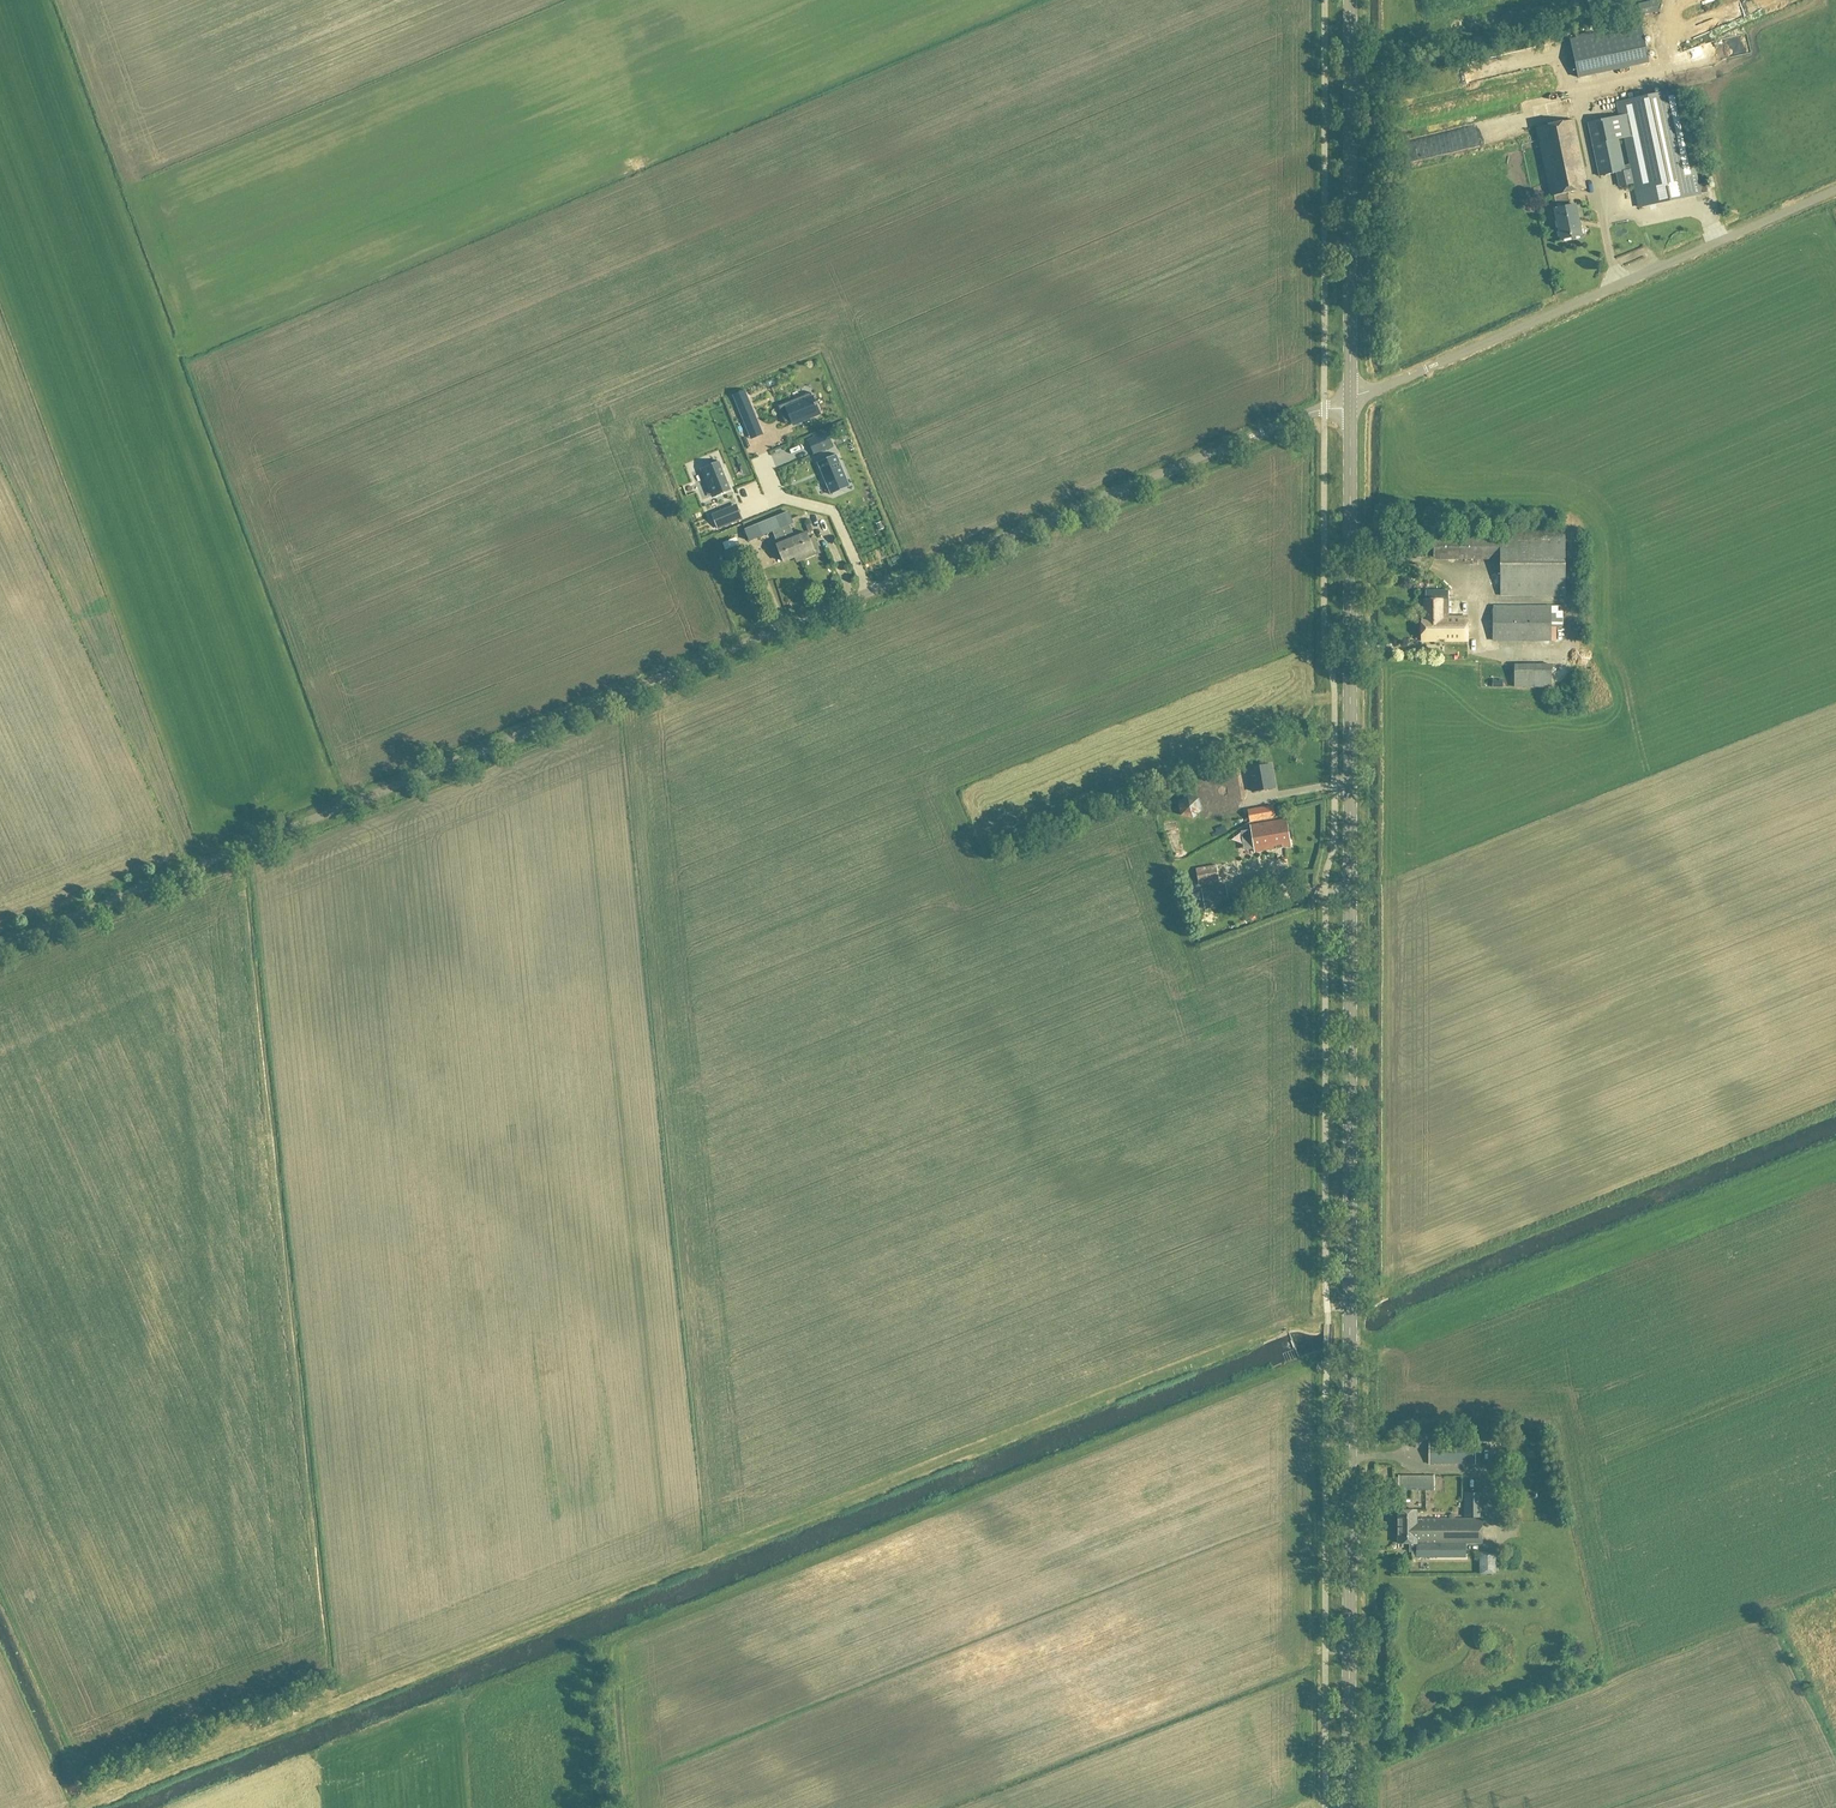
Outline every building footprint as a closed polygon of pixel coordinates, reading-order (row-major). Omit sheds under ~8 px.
[(1658,12),(1655,1),(1638,5),(1639,16),(1658,12)] [(1568,39),(1576,78),(1648,63),(1640,24),(1568,39)] [(1639,208),(1700,194),(1678,89),(1615,102),(1618,116),(1587,123),(1599,176),(1615,173),(1618,186),(1633,183),(1639,208)] [(1535,128),(1550,196),(1552,196),(1555,209),(1553,210),(1560,240),(1583,235),(1576,205),(1571,206),(1568,192),(1587,188),(1585,179),(1587,178),(1574,120),(1535,128)] [(802,396),(778,406),(785,424),(802,417),(803,420),(819,414),(813,397),(804,401),(802,396)] [(748,400),(737,405),(751,438),(762,434),(748,400)] [(808,441),(814,454),(831,446),(825,433),(808,441)] [(837,455),(817,463),(828,488),(844,482),(848,480),(841,463),(837,455)] [(719,461),(703,468),(714,496),(730,489),(731,491),(731,490),(719,461)] [(816,507),(821,517),(829,513),(824,503),(816,507)] [(727,509),(720,512),(726,525),(733,522),(727,509)] [(788,512),(745,530),(750,541),(793,523),(788,512)] [(790,525),(773,532),(779,545),(778,545),(785,562),(799,556),(803,555),(796,538),(790,525)] [(1484,565),(1484,560),(1499,560),(1498,596),(1565,596),(1564,532),(1499,532),(1499,534),(1432,534),(1432,560),(1478,560),(1478,565),(1484,565)] [(808,533),(796,538),(803,555),(799,556),(801,561),(820,553),(814,538),(810,540),(808,533)] [(746,564),(739,545),(725,550),(731,564),(737,561),(739,566),(746,564)] [(771,569),(762,572),(764,579),(773,576),(771,569)] [(1424,599),(1424,617),(1421,617),(1422,641),(1467,641),(1467,617),(1442,617),(1442,599),(1424,599)] [(1463,611),(1463,600),(1447,600),(1447,611),(1463,611)] [(1492,641),(1551,641),(1550,606),(1492,606),(1492,641)] [(1513,687),(1551,687),(1551,663),(1513,664),(1513,687)] [(1562,679),(1557,700),(1567,702),(1572,681),(1562,679)] [(1248,768),(1248,769),(1239,771),(1243,792),(1252,791),(1252,792),(1275,787),(1271,764),(1248,768)] [(1176,780),(1161,785),(1164,793),(1179,787),(1176,780)] [(1206,803),(1212,824),(1228,820),(1222,798),(1206,803)] [(1273,807),(1257,810),(1259,820),(1274,817),(1273,807)] [(1259,820),(1257,810),(1248,811),(1250,822),(1259,820)] [(1250,826),(1255,852),(1290,846),(1286,820),(1250,826)] [(1216,865),(1196,868),(1198,884),(1219,881),(1216,865)] [(1242,893),(1271,888),(1267,873),(1240,877),(1242,893)] [(1229,904),(1226,885),(1201,889),(1204,908),(1229,904)] [(1477,1441),(1430,1441),(1430,1464),(1477,1464),(1477,1441)] [(1398,1475),(1398,1491),(1434,1490),(1434,1475),(1398,1475)] [(1464,1492),(1464,1517),(1481,1517),(1481,1492),(1464,1492)] [(1417,1509),(1398,1509),(1398,1544),(1408,1544),(1408,1552),(1417,1552),(1417,1559),(1466,1557),(1466,1543),(1482,1543),(1481,1518),(1421,1519),(1417,1519),(1417,1509)] [(1479,1574),(1495,1574),(1495,1551),(1494,1551),(1479,1551),(1479,1574)]
